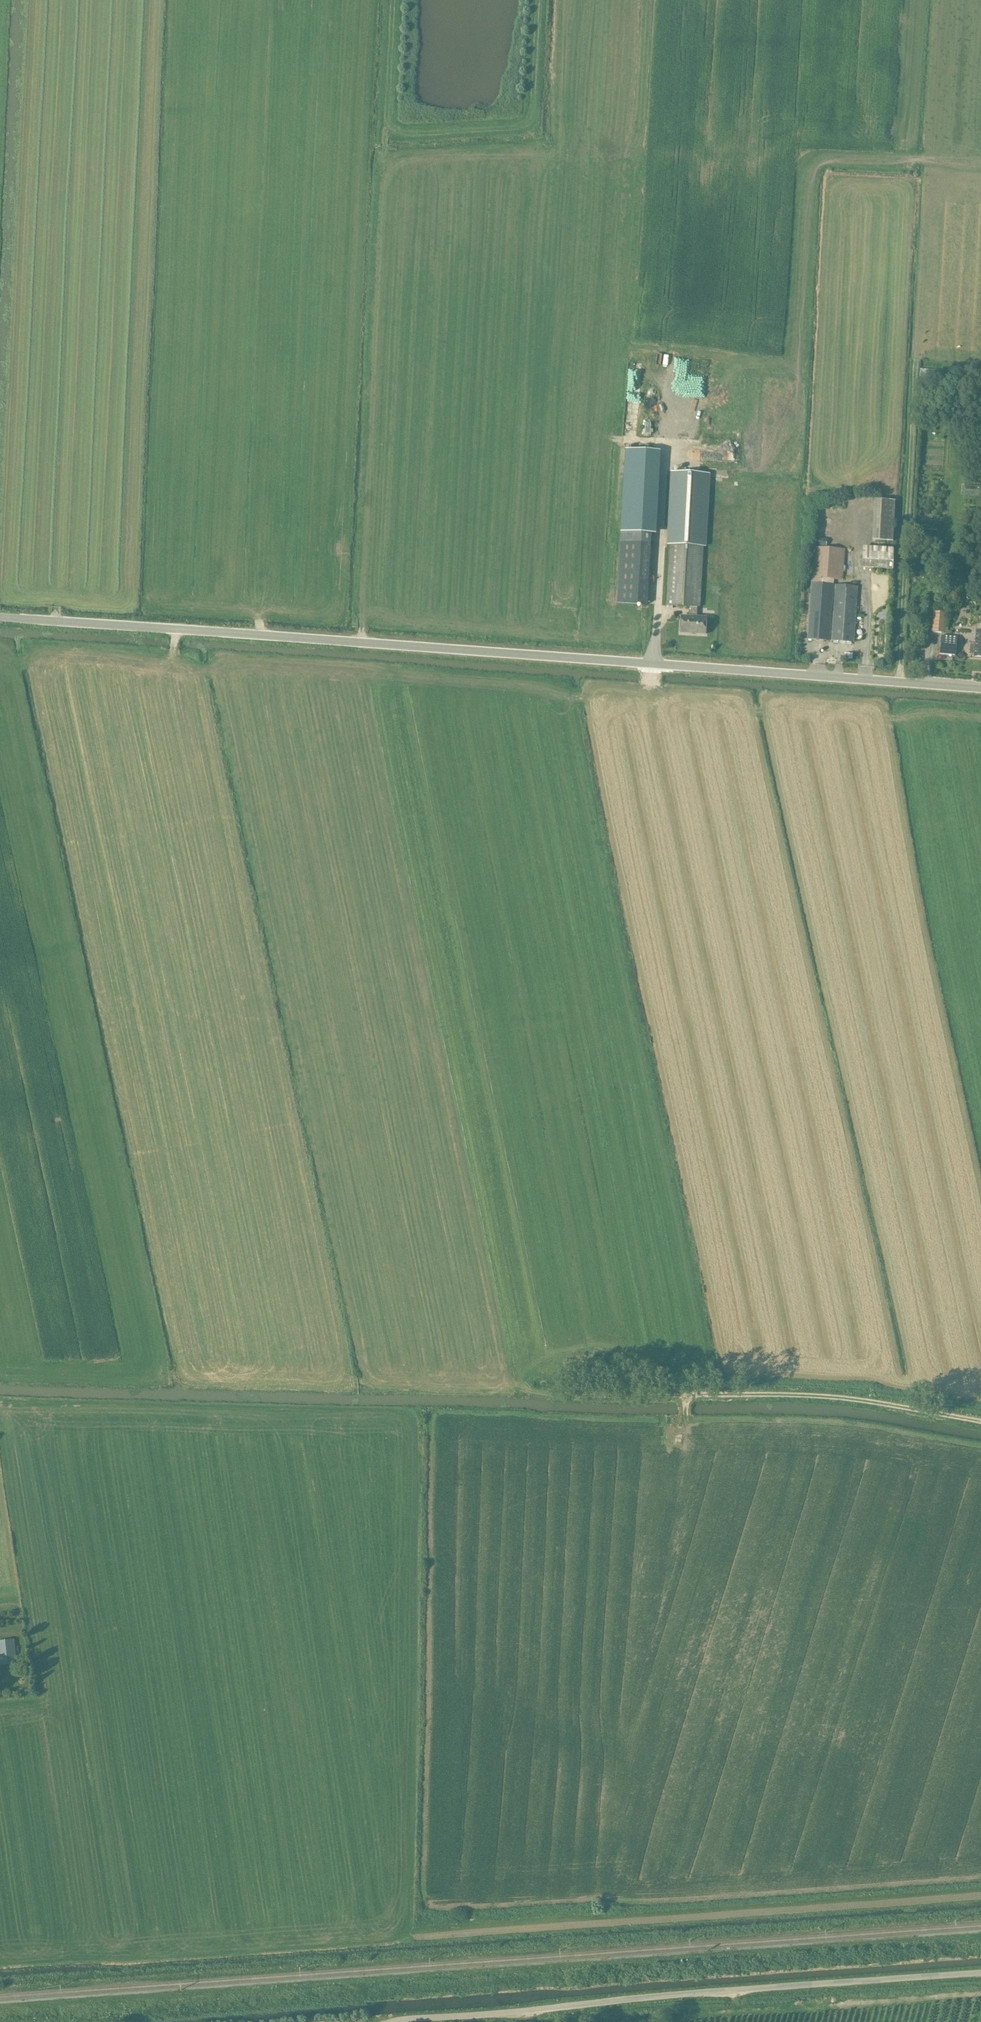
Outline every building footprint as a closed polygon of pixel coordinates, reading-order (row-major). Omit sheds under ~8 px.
[(920,368),(919,373),(919,378),(937,380),(938,370),(920,368)] [(642,403),(643,375),(626,374),(625,402),(642,403)] [(689,617),(682,616),(681,633),(705,634),(706,618),(697,617),(697,607),(700,607),(708,476),(675,474),(666,605),(689,607),(689,617)] [(654,483),(624,482),(617,603),(647,604),(654,483)] [(893,541),(895,501),(874,500),(872,540),(893,541)] [(863,568),(893,570),(894,548),(864,546),(863,568)] [(830,641),(834,584),(834,579),(843,580),(845,549),(814,547),(812,583),(807,639),(830,641)] [(854,642),(857,587),(836,585),(832,641),(854,642)] [(945,633),(947,613),(934,612),(932,632),(945,633)] [(978,630),(976,646),(970,645),(970,653),(976,653),(975,657),(980,657),(980,630),(978,630)] [(957,637),(941,635),(940,654),(955,655),(957,637)] [(17,1664),(14,1639),(0,1641),(0,1666),(17,1664)]
